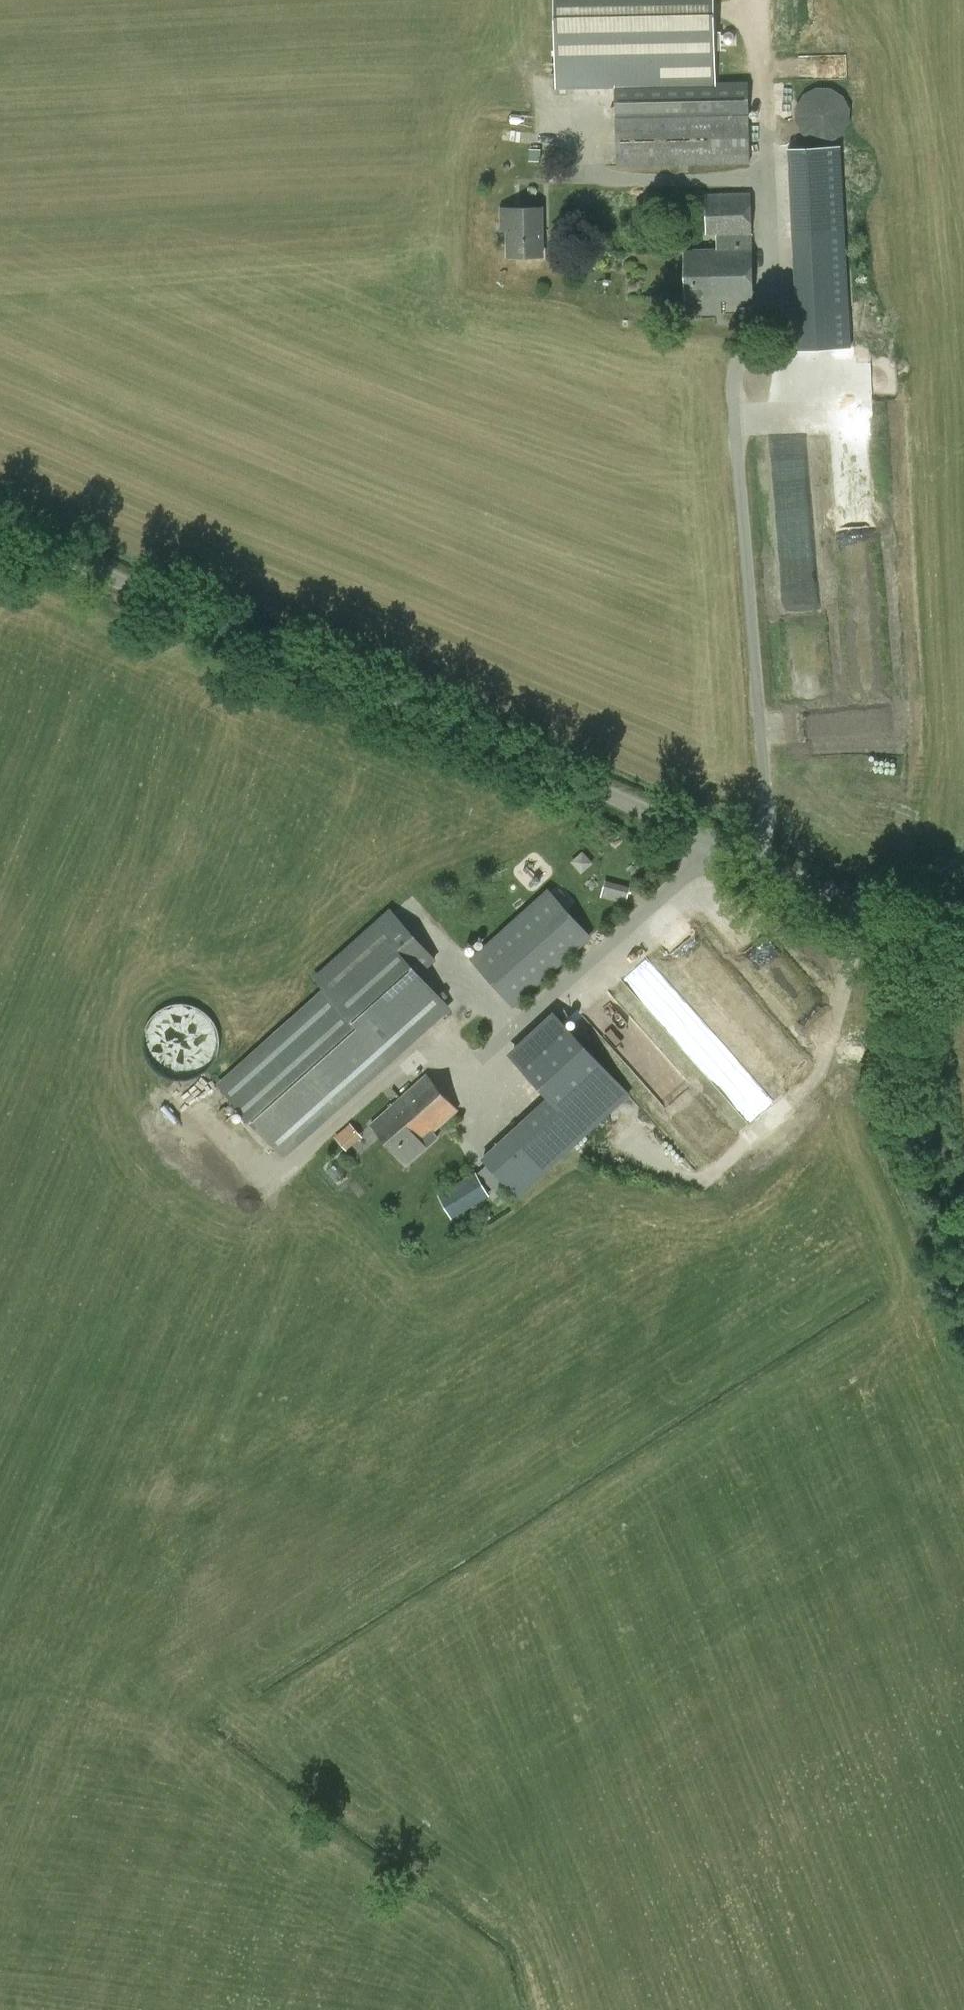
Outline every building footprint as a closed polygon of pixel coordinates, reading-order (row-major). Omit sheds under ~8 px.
[(715,80),(714,42),(721,41),(721,32),(714,32),(713,0),(556,0),(557,85),(615,84),(715,82),(715,80)] [(616,114),(749,112),(749,79),(715,80),(715,82),(615,84),(616,114)] [(849,124),(850,115),(849,105),(844,97),(837,91),(828,88),(818,88),(809,91),(802,97),(797,105),(796,115),(797,124),(802,132),(809,138),(818,142),(828,142),(837,138),(844,132),(849,124)] [(616,114),(616,162),(750,160),(749,112),(616,114)] [(819,235),(816,186),(790,187),(792,236),(819,235)] [(716,235),(717,250),(685,251),(686,300),(753,299),(752,249),(753,249),(752,192),(705,193),(706,235),(716,235)] [(509,256),(543,256),(542,209),(500,209),(500,230),(508,230),(509,256)] [(852,306),(850,234),(799,236),(802,308),(852,306)] [(763,385),(872,382),(871,343),(802,345),(802,357),(762,358),(763,385)] [(584,851),(572,862),(582,873),(594,863),(584,851)] [(631,886),(606,879),(601,896),(626,903),(631,886)] [(589,934),(550,891),(473,961),(512,1004),(589,934)] [(327,992),(221,1087),(282,1156),(449,1008),(420,975),(437,960),(395,914),(319,982),(327,992)] [(548,1099),(510,1131),(545,1172),(632,1093),(555,1009),(508,1052),(548,1099)] [(407,1165),(426,1148),(439,1137),(434,1132),(458,1109),(428,1075),(371,1124),(407,1165)] [(350,1148),(366,1134),(354,1120),(338,1135),(350,1148)] [(510,1131),(496,1144),(532,1184),(545,1172),(510,1131)] [(480,1158),(517,1197),(532,1184),(496,1144),(480,1158)] [(915,1169),(922,1165),(920,1160),(913,1163),(915,1169)] [(452,1218),(489,1196),(476,1172),(439,1194),(452,1218)]
